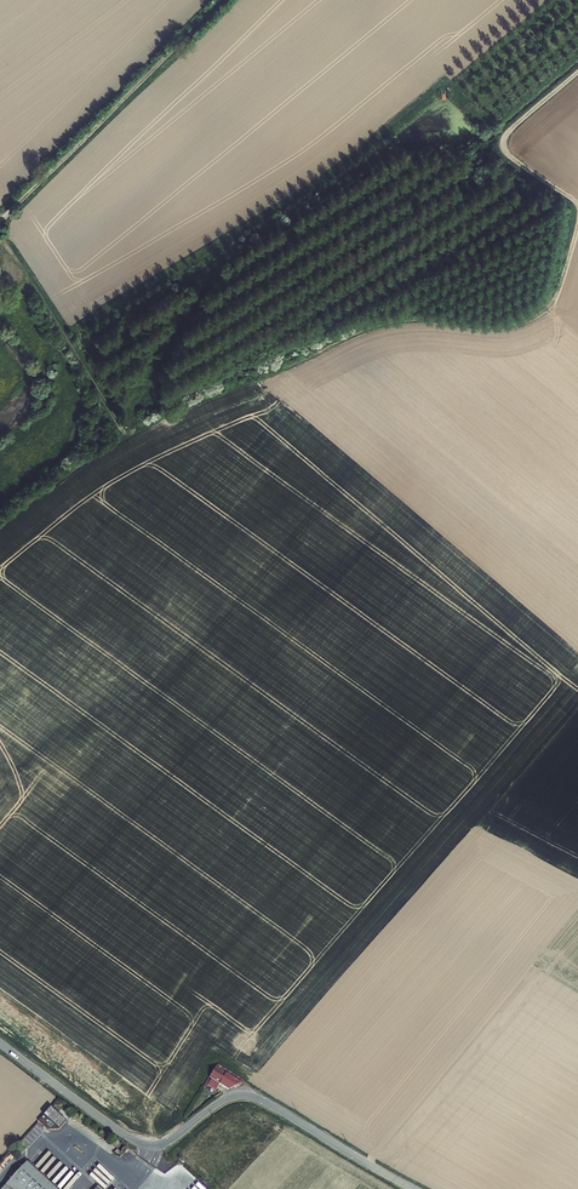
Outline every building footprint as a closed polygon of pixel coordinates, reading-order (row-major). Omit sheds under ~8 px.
[(246,1082),(216,1064),(205,1085),(215,1090),(219,1083),(228,1089),(239,1084),(244,1087),(246,1082)]
